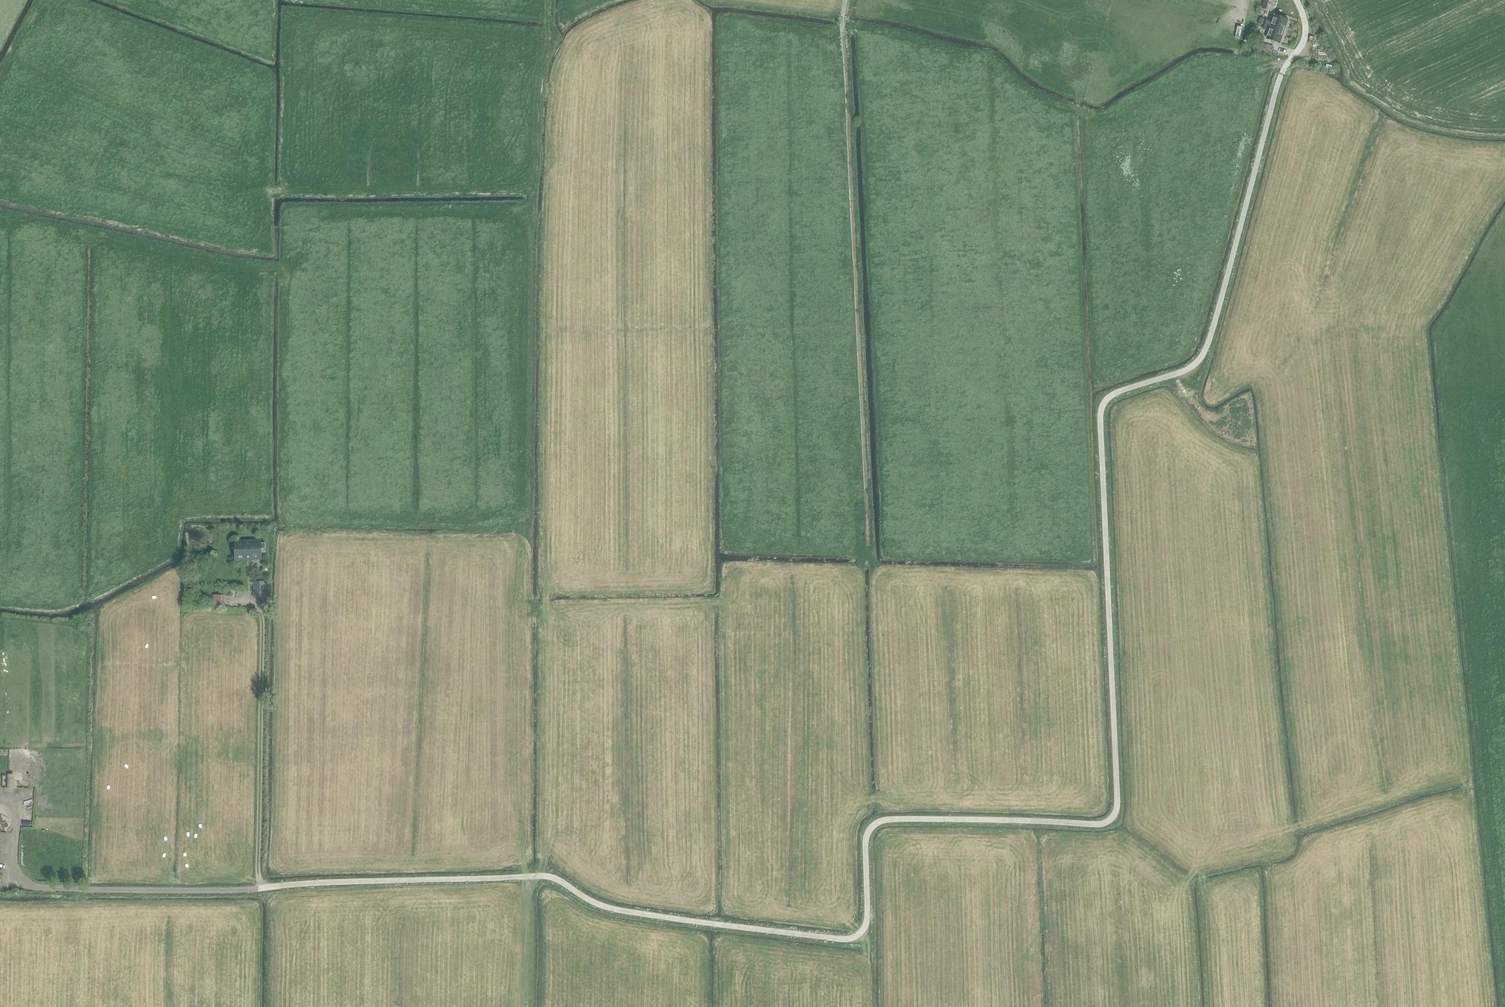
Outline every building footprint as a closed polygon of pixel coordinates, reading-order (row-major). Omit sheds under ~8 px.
[(1272,10),(1275,0),(1262,0),(1260,7),(1272,10)] [(1265,21),(1262,30),(1269,32),(1267,39),(1280,44),(1288,20),(1274,15),(1272,23),(1267,21),(1265,21)] [(1255,42),(1253,51),(1271,55),(1273,46),(1255,42)] [(236,557),(260,557),(260,542),(244,542),(244,544),(236,544),(236,557)] [(253,581),(253,597),(265,597),(265,580),(253,581)] [(226,607),(226,594),(214,593),(214,606),(226,607)] [(24,772),(9,772),(9,787),(19,787),(19,778),(24,778),(24,772)]
